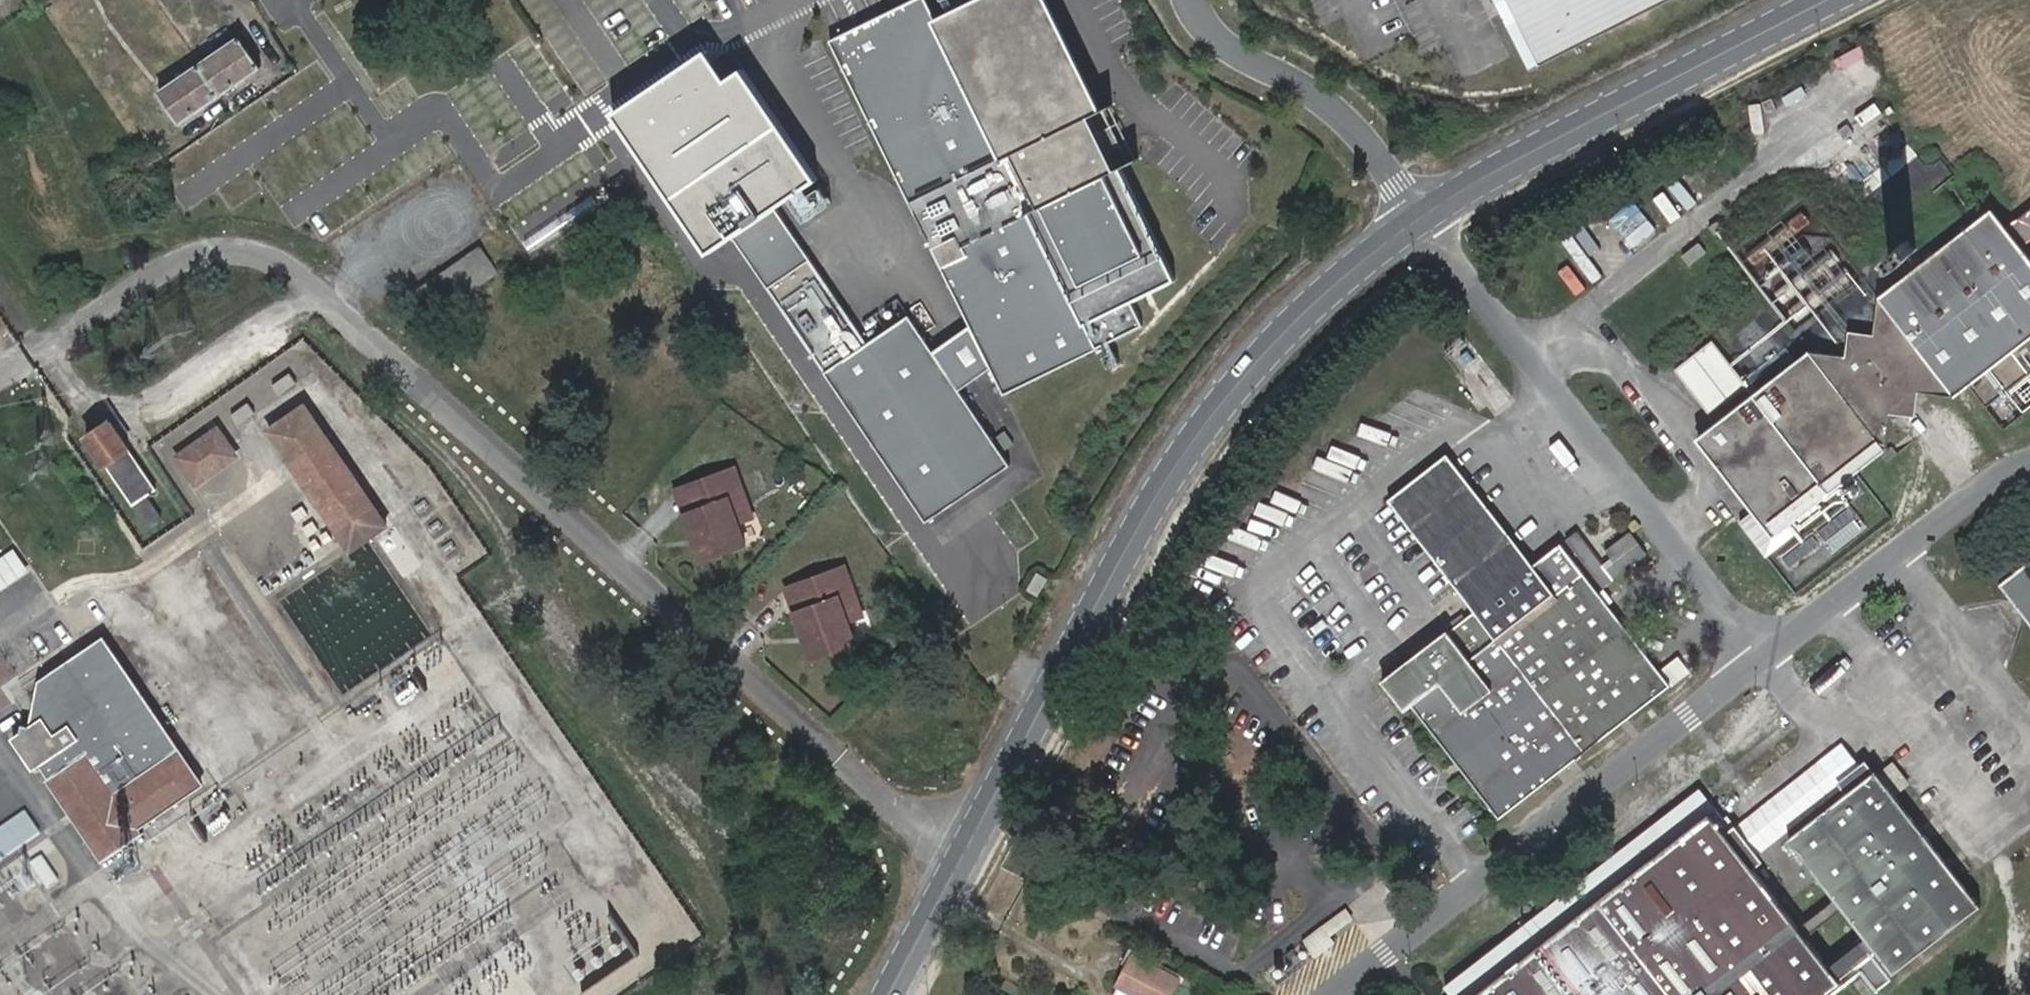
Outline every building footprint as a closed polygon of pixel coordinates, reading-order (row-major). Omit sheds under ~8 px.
[(830,41),(970,326),(990,366),(1003,393),(1142,326),(1129,300),(1175,278),(1093,112),(1104,110),(1050,0),(965,0),(932,17),(924,0),(915,0),(830,41)] [(1531,68),(1666,0),(1497,0),(1531,68)] [(242,38),(160,94),(180,123),(262,67),(242,38)] [(708,49),(615,111),(711,252),(734,237),(775,209),(818,180),(744,70),(729,80),(708,49)] [(1939,158),(1929,167),(1908,143),(1860,185),(1893,221),(1950,170),(1939,158)] [(1669,186),(1687,211),(1709,196),(1691,171),(1669,186)] [(1609,219),(1633,249),(1658,229),(1635,199),(1609,219)] [(775,209),(734,237),(923,524),(1008,466),(956,389),(990,366),(970,326),(928,353),(903,316),(863,342),(775,209)] [(1767,557),(1824,512),(1817,504),(1859,471),(1881,453),(1888,448),(1892,412),(1919,391),(1956,395),(1968,385),(1986,407),(2029,372),(2029,259),(1991,209),(1879,297),(1875,336),(1872,358),(1848,356),(1810,351),(1803,342),(1747,385),(1709,415),(1705,420),(1712,429),(1698,440),(1755,511),(1740,523),(1767,557)] [(2029,242),(2029,209),(2015,221),(2029,242)] [(1774,270),(1803,279),(1814,245),(1785,236),(1774,270)] [(1897,246),(1888,256),(1894,265),(1906,259),(1917,247),(1912,240),(1897,246)] [(481,247),(417,290),(435,316),(498,274),(481,247)] [(1872,358),(1875,336),(1851,333),(1848,356),(1872,358)] [(1747,385),(1712,341),(1674,371),(1709,415),(1747,385)] [(1919,391),(1892,412),(1906,414),(1916,416),(1917,405),(1919,391)] [(338,534),(373,510),(303,406),(269,430),(338,534)] [(110,421),(85,437),(147,526),(165,514),(149,491),(157,487),(110,421)] [(174,456),(198,489),(243,456),(219,423),(174,456)] [(1571,472),(1583,463),(1564,438),(1552,447),(1571,472)] [(1535,566),(1448,454),(1389,501),(1475,611),(1383,682),(1405,710),(1412,705),(1501,819),(1671,686),(1562,545),(1535,566)] [(735,472),(720,477),(724,486),(738,481),(735,472)] [(686,517),(695,543),(707,540),(709,545),(705,547),(710,562),(747,549),(739,528),(753,522),(738,481),(724,486),(720,477),(686,490),(695,514),(686,517)] [(686,490),(677,493),(686,517),(695,514),(686,490)] [(1789,568),(1823,545),(1829,553),(1867,527),(1852,505),(1780,554),(1789,568)] [(388,530),(373,510),(338,534),(352,554),(388,530)] [(1578,533),(1566,542),(1603,590),(1647,556),(1630,533),(1605,552),(1611,559),(1603,566),(1578,533)] [(703,565),(710,562),(705,547),(709,545),(707,540),(695,543),(703,565)] [(2029,622),(2029,563),(2002,585),(2029,622)] [(844,566),(829,572),(833,582),(848,576),(844,566)] [(805,609),(795,612),(805,639),(817,634),(819,640),(814,642),(820,658),(856,644),(848,623),(863,617),(848,576),(833,582),(829,572),(796,584),(805,609)] [(796,584),(786,588),(795,612),(805,609),(796,584)] [(817,634),(805,639),(813,660),(820,658),(814,642),(819,640),(817,634)] [(205,790),(105,642),(39,686),(31,731),(24,728),(23,737),(13,744),(35,775),(41,770),(50,784),(47,786),(103,868),(145,840),(140,834),(205,790)] [(1820,959),(1835,979),(1855,964),(1873,990),(1889,977),(1870,952),(1875,949),(1891,971),(1978,902),(1872,770),(1786,838),(1858,929),(1820,959)] [(1837,981),(1835,979),(1820,959),(1755,871),(1765,863),(1728,815),(1724,818),(1702,790),(1445,990),(1450,994),(1820,994),(1837,981)] [(0,830),(0,860),(39,835),(25,814),(0,830)] [(59,880),(42,855),(29,864),(46,889),(59,880)] [(558,948),(582,985),(636,950),(612,913),(558,948)] [(1355,927),(1346,917),(1324,935),(1332,945),(1355,927)] [(1324,935),(1307,948),(1318,963),(1335,949),(1332,945),(1324,935)] [(1307,948),(1266,980),(1278,994),(1318,963),(1307,948)] [(1183,974),(1135,949),(1126,965),(1131,968),(1138,971),(1144,960),(1180,980),(1183,974)] [(1121,986),(1139,994),(1172,994),(1180,980),(1144,960),(1138,971),(1131,968),(1121,986)] [(1121,986),(1116,994),(1139,994),(1121,986)]
